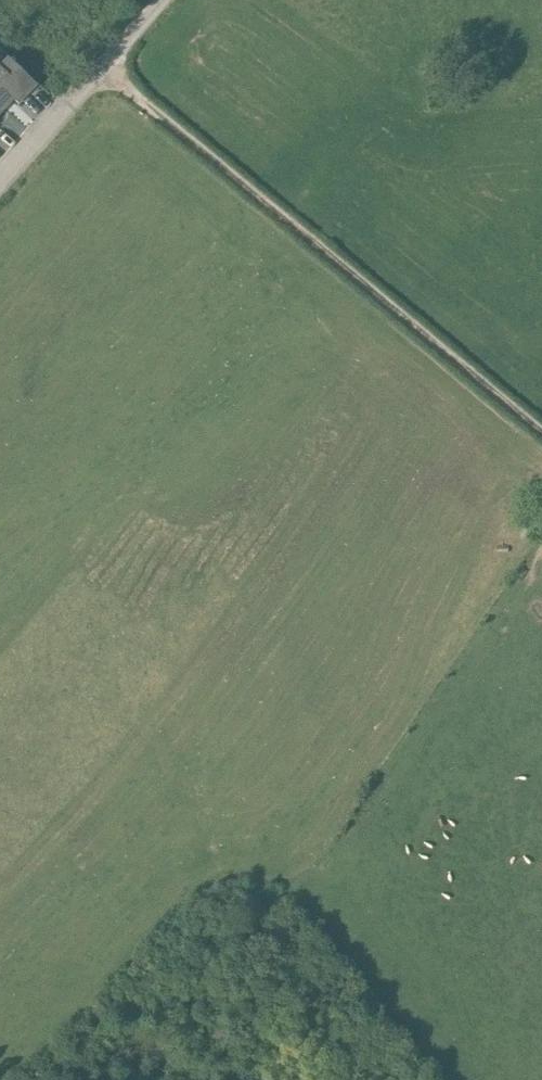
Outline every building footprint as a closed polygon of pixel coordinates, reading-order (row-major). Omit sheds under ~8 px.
[(20,95),(0,74),(0,114),(20,95)]
